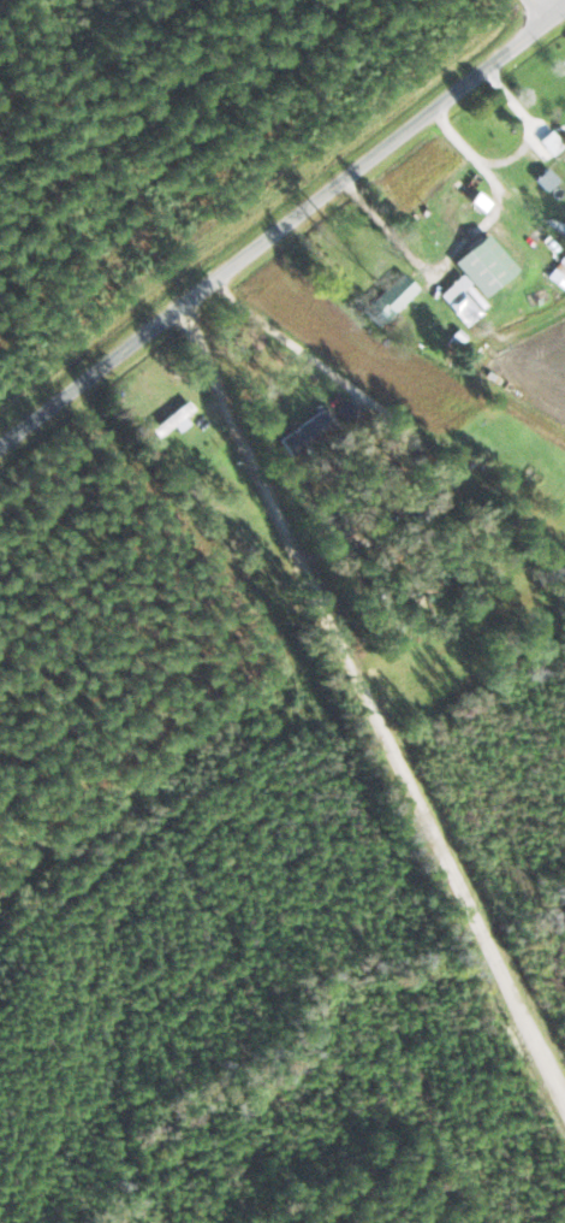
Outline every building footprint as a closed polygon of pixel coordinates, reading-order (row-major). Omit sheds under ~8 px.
[(469,250),(497,286),(516,271),(488,235),(469,250)] [(564,258),(552,279),(564,287),(564,259),(564,258)] [(419,290),(403,273),(365,312),(381,328),(419,290)] [(472,284),(463,275),(441,297),(469,325),(482,312),(463,293),(472,284)] [(158,423),(164,433),(197,413),(190,403),(158,423)] [(338,429),(326,411),(280,440),(292,458),(338,429)]
